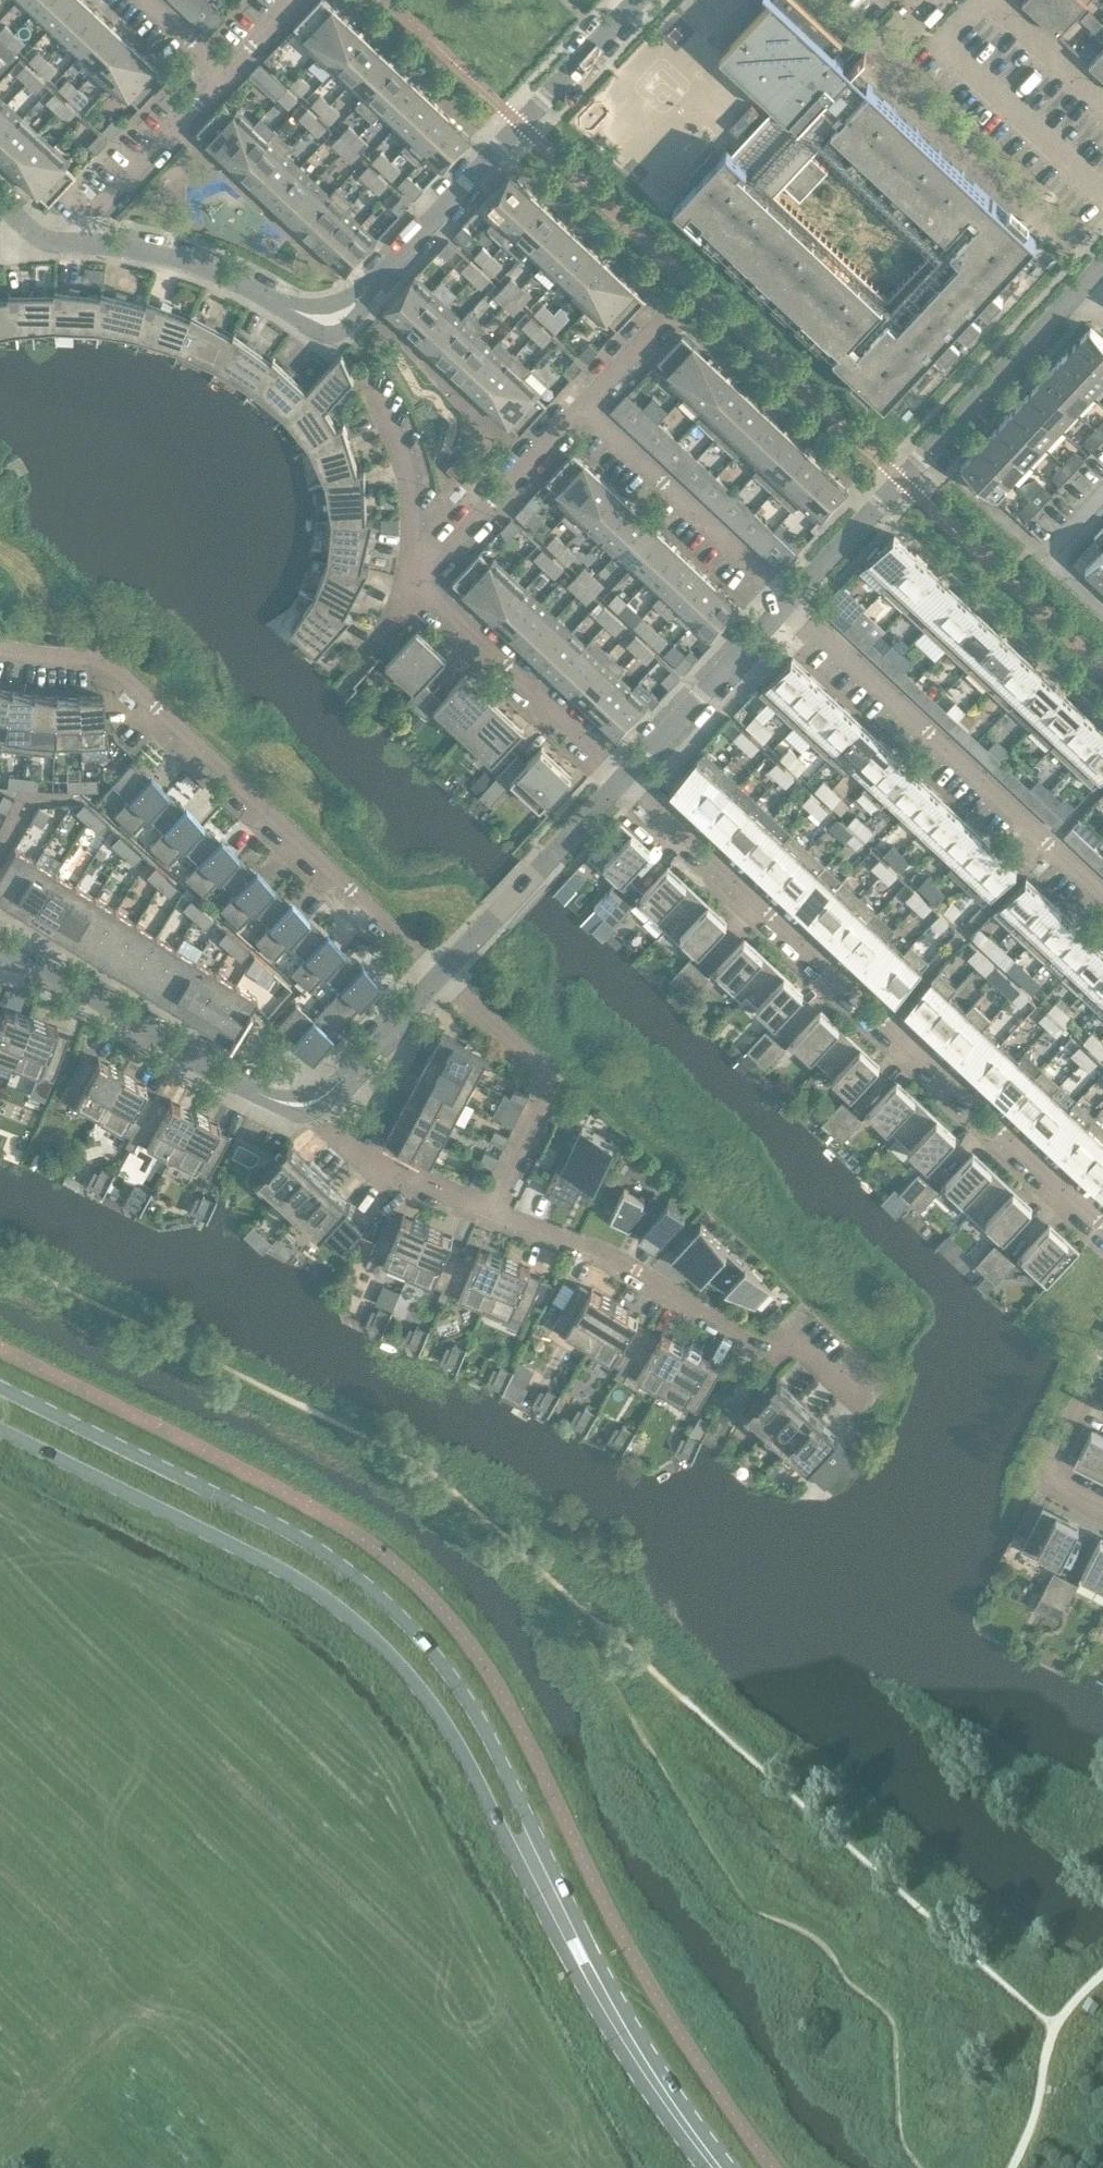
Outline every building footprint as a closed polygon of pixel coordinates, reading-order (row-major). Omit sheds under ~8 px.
[(33,13),(46,0),(19,0),(33,13)] [(49,28),(74,0),(46,0),(33,13),(49,28)] [(64,42),(94,9),(85,0),(74,0),(49,28),(64,42)] [(318,55),(348,22),(325,0),(318,0),(294,26),(305,36),(302,39),(318,55)] [(813,334),(813,335),(833,354),(834,353),(855,374),(885,402),(1036,240),(973,181),(974,181),(964,172),(962,170),(942,151),(941,151),(939,149),(919,130),(918,130),(916,127),(896,108),(893,106),(873,87),(868,82),(867,82),(852,68),(866,54),(865,53),(851,67),(843,60),(844,60),(834,51),(843,41),(799,0),(768,0),(720,51),(777,104),(765,116),(751,103),(750,104),(753,106),(733,127),(731,125),(730,126),(744,139),(732,152),(727,147),(720,155),(712,148),(688,174),(695,181),(674,204),(687,216),(687,217),(696,225),(698,227),(719,246),(721,249),(741,268),(742,268),(744,270),(764,289),(765,289),(767,292),(787,311),(788,311),(790,313),(810,332),(811,332),(813,334)] [(1040,16),(1055,0),(1023,0),(1040,16)] [(1058,33),(1088,0),(1055,0),(1040,16),(1058,33)] [(64,42),(79,56),(110,23),(94,9),(64,42)] [(1081,18),(1091,28),(1099,19),(1088,9),(1081,18)] [(224,16),(217,10),(201,26),(209,33),(224,16)] [(1102,38),(1102,37),(1102,23),(1099,19),(1091,28),(1102,38)] [(318,55),(333,69),(364,36),(348,22),(318,55)] [(79,56),(95,70),(125,38),(110,23),(79,56)] [(0,29),(0,36),(7,42),(15,33),(5,24),(0,29)] [(15,33),(7,42),(16,51),(25,42),(15,33)] [(333,69),(348,83),(379,51),(364,36),(333,69)] [(95,70),(110,85),(140,52),(125,38),(95,70)] [(0,49),(0,52),(8,60),(16,51),(7,42),(0,49)] [(1102,75),(1102,46),(1088,62),(1102,75)] [(264,58),(273,66),(283,55),(275,47),(264,58)] [(29,59),(39,68),(48,59),(38,50),(29,59)] [(355,104),(356,105),(394,65),(379,51),(348,83),(362,96),(355,104)] [(140,52),(110,85),(126,100),(129,96),(140,106),(167,77),(140,52)] [(48,59),(39,68),(49,77),(57,68),(48,59)] [(17,72),(27,82),(35,73),(25,63),(17,72)] [(276,99),(278,97),(287,88),(268,71),(260,63),(249,74),(276,99)] [(356,105),(372,119),(409,79),(394,65),(356,105)] [(35,73),(27,82),(36,91),(45,82),(35,73)] [(291,83),(301,93),(310,84),(299,74),(291,83)] [(59,87),(70,97),(78,88),(67,78),(59,87)] [(380,113),(394,126),(425,93),(409,79),(372,119),(373,120),(380,113)] [(78,88),(70,97),(80,106),(88,97),(78,88)] [(287,88),(278,97),(289,107),(297,98),(287,88)] [(47,100),(57,110),(66,101),(55,91),(47,100)] [(401,147),(402,148),(440,108),(425,93),(394,126),(408,139),(401,147)] [(312,103),(321,112),(330,103),(320,94),(312,103)] [(66,101),(57,110),(67,120),(76,111),(66,101)] [(197,130),(223,155),(254,123),(238,108),(234,112),(223,101),(197,130)] [(23,117),(7,102),(0,110),(0,141),(23,117)] [(330,103),(321,112),(331,121),(340,112),(330,103)] [(299,116),(309,125),(317,117),(308,107),(299,116)] [(402,148),(417,162),(455,122),(440,108),(402,148)] [(7,164),(38,131),(23,117),(0,141),(0,157),(7,164)] [(103,128),(112,136),(123,125),(114,117),(103,128)] [(317,117),(309,125),(319,135),(327,126),(317,117)] [(455,122),(417,162),(418,163),(426,156),(441,170),(471,137),(455,122)] [(223,155),(239,170),(276,129),(275,128),(268,136),(254,123),(223,155)] [(349,125),(340,134),(350,143),(358,134),(349,125)] [(239,170),(254,184),(292,144),(276,129),(239,170)] [(7,164),(23,178),(53,145),(38,131),(7,164)] [(88,144),(97,152),(108,141),(99,133),(88,144)] [(332,143),(342,152),(350,143),(340,134),(332,143)] [(358,134),(350,143),(360,152),(368,143),(358,134)] [(350,143),(342,152),(351,161),(360,152),(350,143)] [(254,184),(269,198),(300,166),(286,152),(293,145),(292,144),(254,184)] [(53,145),(23,178),(50,203),(76,174),(66,164),(69,160),(53,145)] [(373,160),(383,169),(391,160),(381,151),(373,160)] [(391,160),(383,169),(392,178),(400,169),(391,160)] [(360,173),(370,183),(378,174),(368,165),(360,173)] [(269,198),(285,213),(315,180),(300,166),(269,198)] [(398,183),(414,198),(424,188),(408,173),(398,183)] [(487,228),(489,229),(526,189),(510,173),(479,206),(494,220),(487,228)] [(378,174),(370,183),(379,192),(388,183),(378,174)] [(285,213),(300,227),(338,187),(336,186),(329,193),(315,180),(285,213)] [(300,227),(315,241),(353,201),(338,187),(300,227)] [(489,229),(504,243),(542,203),(526,189),(489,229)] [(391,206),(400,214),(410,203),(401,195),(391,206)] [(315,241),(330,256),(361,223),(347,210),(354,202),(353,201),(315,241)] [(504,243),(519,258),(557,217),(542,203),(504,243)] [(527,251),(542,264),(572,232),(557,217),(519,258),(520,258),(527,251)] [(361,223),(330,256),(347,271),(377,238),(361,223)] [(453,235),(461,243),(471,232),(462,224),(453,235)] [(542,264),(557,279),(587,246),(572,232),(542,264)] [(438,250),(447,258),(457,247),(448,239),(438,250)] [(474,255),(484,264),(492,255),(483,246),(474,255)] [(557,279),(572,293),(603,260),(587,246),(557,279)] [(492,255),(484,264),(494,273),(502,264),(492,255)] [(462,268),(471,278),(480,269),(470,260),(462,268)] [(572,293),(587,307),(618,274),(603,260),(572,293)] [(89,269),(88,278),(100,279),(101,270),(89,269)] [(480,269),(471,278),(481,287),(490,278),(480,269)] [(385,307),(402,322),(432,290),(416,274),(385,307)] [(618,274),(587,307),(603,322),(607,318),(618,328),(645,299),(618,274)] [(511,277),(503,286),(512,295),(521,286),(511,277)] [(494,295),(504,304),(512,295),(503,286),(494,295)] [(521,286),(512,295),(522,304),(531,295),(521,286)] [(15,331),(57,327),(56,289),(55,289),(55,292),(10,293),(15,331)] [(57,327),(98,329),(102,292),(101,291),(101,294),(56,289),(57,327)] [(402,322),(417,336),(447,304),(432,290),(402,322)] [(98,329),(139,336),(148,300),(147,299),(147,302),(102,292),(98,329)] [(15,331),(10,293),(9,293),(9,296),(0,298),(0,334),(15,331)] [(512,295),(504,304),(514,313),(522,304),(512,295)] [(139,336),(179,349),(193,313),(192,313),(191,316),(148,300),(139,336)] [(535,311),(545,321),(553,312),(543,303),(535,311)] [(417,336),(432,351),(470,310),(468,309),(461,317),(447,304),(417,336)] [(432,351),(447,365),(485,325),(470,310),(432,351)] [(553,312),(545,321),(555,331),(564,322),(553,312)] [(179,349),(217,366),(235,333),(234,332),(232,335),(193,313),(179,349)] [(522,325),(533,335),(541,326),(530,316),(522,325)] [(447,365),(463,379),(500,339),(499,338),(492,345),(479,333),(486,326),(485,325),(447,365)] [(541,326),(533,335),(543,344),(551,335),(541,326)] [(1074,344),(1102,371),(1102,337),(1091,326),(1074,344)] [(217,366),(252,388),(274,357),(273,357),(272,359),(235,333),(217,366)] [(665,375),(685,394),(713,364),(682,335),(658,361),(669,371),(665,375)] [(463,379),(478,393),(515,353),(500,339),(463,379)] [(579,352),(587,361),(598,349),(589,341),(579,352)] [(1058,361),(1091,392),(1102,379),(1102,371),(1074,344),(1058,361)] [(284,415),(309,446),(344,424),(344,422),(338,426),(326,407),(354,377),(342,351),(307,388),(308,389),(284,415)] [(478,393),(493,408),(531,367),(515,353),(478,393)] [(252,388),(284,415),(308,389),(307,388),(274,357),(252,388)] [(564,368),(573,376),(583,365),(574,357),(564,368)] [(1058,361),(1042,378),(1075,409),(1091,392),(1058,361)] [(696,418),(697,419),(732,381),(713,364),(685,394),(703,410),(696,418)] [(531,367),(493,408),(520,433),(547,404),(536,394),(547,383),(531,367)] [(1042,378),(1026,395),(1059,426),(1075,409),(1042,378)] [(697,419),(716,437),(751,399),(732,381),(697,419)] [(642,440),(659,421),(627,392),(610,410),(642,440)] [(1026,395),(1010,412),(1043,443),(1059,426),(1026,395)] [(716,437),(735,455),(770,417),(751,399),(716,437)] [(1010,412),(994,429),(1027,461),(1043,443),(1010,412)] [(753,471),(754,473),(789,435),(770,417),(735,455),(736,456),(743,448),(760,464),(753,471)] [(642,440),(661,458),(678,439),(659,421),(642,440)] [(309,446),(326,481),(365,469),(365,468),(358,470),(344,424),(309,446)] [(1096,428),(1083,442),(1084,442),(1085,440),(1093,447),(1092,449),(1092,450),(1102,438),(1102,435),(1096,428)] [(994,429),(978,447),(1011,478),(1027,461),(994,429)] [(754,473),(773,491),(809,453),(789,435),(754,473)] [(661,458),(680,476),(697,457),(678,439),(661,458)] [(1011,478),(978,447),(961,465),(994,496),(1011,478)] [(1076,450),(1064,463),(1072,471),(1085,458),(1084,457),(1082,459),(1075,452),(1076,450)] [(561,516),(563,517),(600,477),(573,451),(546,480),(557,490),(553,494),(568,508),(561,516)] [(773,491),(792,508),(828,471),(809,453),(773,491)] [(680,476),(699,494),(716,475),(697,457),(680,476)] [(449,467),(460,477),(468,468),(458,459),(449,467)] [(1072,471),(1064,463),(1051,476),(1052,476),(1053,474),(1061,482),(1059,484),(1060,484),(1072,471)] [(326,481),(332,520),(373,519),(373,517),(367,518),(365,469),(326,481)] [(828,471),(792,508),(793,509),(800,502),(819,519),(847,489),(828,471)] [(699,494),(718,511),(735,493),(716,475),(699,494)] [(563,517),(578,531),(615,491),(600,477),(563,517)] [(1044,484),(1032,497),(1040,505),(1053,492),(1052,492),(1050,494),(1042,486),(1044,484)] [(586,524),(600,538),(631,505),(615,491),(578,531),(579,532),(586,524)] [(718,511),(737,529),(754,511),(735,493),(718,511)] [(1040,505),(1032,497),(1019,510),(1019,511),(1021,509),(1029,516),(1027,518),(1028,518),(1040,505)] [(515,513),(524,522),(534,510),(526,502),(515,513)] [(600,538),(615,552),(646,520),(631,505),(600,538)] [(737,529),(756,547),(774,529),(754,511),(737,529)] [(399,518),(381,518),(382,531),(399,531),(399,518)] [(500,530),(509,538),(519,526),(511,518),(500,530)] [(332,520),(329,560),(368,569),(369,568),(362,566),(373,519),(332,520)] [(615,552),(631,567),(661,534),(646,520),(615,552)] [(1095,536),(1102,543),(1102,527),(1095,536)] [(756,547),(782,571),(799,552),(774,529),(756,547)] [(879,544),(867,557),(870,559),(868,561),(869,562),(889,581),(882,588),(883,589),(914,555),(916,554),(895,534),(894,533),(882,546),(879,544)] [(547,543),(557,553),(566,544),(555,534),(547,543)] [(631,567),(646,581),(676,548),(661,534),(631,567)] [(566,544),(557,553),(568,563),(576,554),(566,544)] [(534,557),(545,566),(553,557),(543,548),(534,557)] [(653,602),(654,603),(692,563),(676,548),(646,581),(660,594),(653,602)] [(1102,584),(1102,548),(1085,567),(1102,584)] [(453,580),(479,605),(510,573),(494,558),(490,562),(480,551),(453,580)] [(914,555),(883,589),(904,609),(935,575),(937,573),(916,554),(914,555)] [(553,557),(545,566),(555,576),(563,567),(553,557)] [(329,560),(315,597),(351,616),(352,615),(346,611),(368,569),(329,560)] [(654,603),(669,617),(707,577),(692,563),(654,603)] [(584,566),(576,575),(585,584),(594,575),(584,566)] [(479,605),(495,620),(525,587),(510,573),(479,605)] [(935,575),(904,609),(925,628),(956,594),(958,593),(937,573),(935,575)] [(568,584),(577,593),(585,584),(576,575),(568,584)] [(594,575),(585,584),(595,593),(604,584),(594,575)] [(677,610),(692,624),(722,591),(707,577),(669,617),(670,618),(677,610)] [(585,584),(577,593),(587,602),(595,593),(585,584)] [(495,620),(510,634),(541,601),(525,587),(495,620)] [(722,591),(692,624),(708,639),(738,606),(722,591)] [(609,601),(618,610),(627,601),(617,592),(609,601)] [(956,594),(925,628),(946,648),(977,614),(978,613),(958,593),(956,594)] [(855,596),(833,620),(845,630),(853,621),(866,607),(855,596)] [(351,616),(315,597),(292,629),(317,653),(351,616)] [(510,634),(525,648),(556,616),(541,601),(510,634)] [(627,601),(618,610),(628,619),(636,610),(627,601)] [(596,615),(606,624),(614,615),(604,606),(596,615)] [(977,614),(946,648),(967,668),(998,634),(1000,632),(978,613),(977,614)] [(614,615),(606,624),(615,633),(624,624),(614,615)] [(525,648),(541,663),(571,630),(556,616),(525,648)] [(640,630),(649,639),(657,630),(648,621),(640,630)] [(407,698),(417,707),(439,683),(433,689),(424,681),(447,656),(445,655),(443,658),(426,642),(429,640),(417,629),(386,662),(416,690),(407,698)] [(541,663),(556,677),(593,637),(592,636),(585,643),(571,630),(541,663)] [(657,630),(649,639),(659,649),(668,640),(657,630)] [(862,630),(854,639),(865,649),(874,641),(862,630)] [(998,634),(967,668),(988,687),(1019,653),(1021,652),(1000,632),(998,634)] [(627,644),(636,652),(644,643),(635,635),(627,644)] [(885,651),(876,660),(886,669),(895,660),(903,651),(910,644),(900,635),(893,641),(885,651)] [(556,677),(571,691),(609,651),(593,637),(556,677)] [(874,641),(865,649),(876,660),(885,651),(874,641)] [(644,643),(636,652),(647,662),(655,653),(644,643)] [(571,691),(586,706),(624,665),(609,651),(571,691)] [(1019,653),(988,687),(1009,707),(1040,673),(1042,672),(1021,652),(1019,653)] [(676,664),(684,672),(694,661),(686,653),(676,664)] [(759,692),(777,709),(809,675),(810,674),(793,658),(792,657),(780,670),(777,667),(765,680),(768,682),(759,692)] [(586,706),(602,720),(632,687),(618,674),(625,666),(624,665),(586,706)] [(661,679),(670,687),(680,677),(671,669),(661,679)] [(904,669),(896,678),(907,689),(916,680),(904,669)] [(1040,673),(1009,707),(1009,708),(1030,727),(1061,693),(1063,691),(1042,672),(1040,673)] [(435,707),(463,734),(494,701),(493,700),(491,703),(474,688),(477,685),(465,674),(443,698),(434,690),(439,684),(439,683),(417,707),(426,716),(435,707)] [(809,675),(777,709),(794,725),(826,691),(827,690),(810,674),(809,675)] [(916,680),(907,689),(918,699),(927,690),(916,680)] [(632,687),(602,720),(618,735),(648,702),(632,687)] [(0,736),(10,690),(0,688),(0,736)] [(26,751),(32,694),(10,690),(0,736),(0,738),(0,747),(26,751)] [(826,691),(794,725),(811,741),(843,707),(844,706),(827,690),(826,691)] [(1061,693),(1030,727),(1050,746),(1051,746),(1082,712),(1084,711),(1063,691),(1061,693)] [(32,694),(26,751),(54,753),(54,743),(55,696),(32,694)] [(101,694),(78,696),(79,743),(107,741),(101,694)] [(78,696),(55,696),(54,743),(79,743),(78,696)] [(494,701),(463,734),(492,761),(524,728),(512,717),(509,720),(493,705),(495,702),(494,701)] [(843,707),(811,741),(828,757),(860,723),(861,722),(844,706),(843,707)] [(416,707),(404,720),(414,729),(426,717),(416,707)] [(946,709),(938,718),(950,728),(958,719),(946,709)] [(1051,746),(1072,766),(1102,733),(1102,729),(1084,711),(1082,712),(1051,746)] [(746,724),(755,732),(763,723),(754,715),(746,724)] [(958,719),(950,728),(960,739),(969,730),(958,719)] [(860,723),(828,757),(846,773),(877,739),(879,738),(861,722),(860,723)] [(763,723),(755,732),(764,740),(772,732),(763,723)] [(733,737),(742,746),(751,737),(742,728),(733,737)] [(1072,766),(1094,786),(1102,776),(1102,733),(1072,766)] [(751,737),(742,746),(751,754),(759,745),(751,737)] [(877,739),(846,773),(846,774),(853,766),(869,781),(862,788),(863,789),(894,755),(896,754),(879,738),(877,739)] [(491,803),(512,780),(541,806),(572,773),(560,762),(557,765),(541,750),(544,747),(542,745),(527,762),(518,753),(480,793),(491,803)] [(780,756),(789,764),(798,755),(789,747),(780,756)] [(980,757),(991,768),(1000,759),(989,748),(980,757)] [(683,773),(671,785),(673,786),(689,802),(691,801),(722,767),(704,750),(697,758),(696,760),(693,757),(681,770),(683,773)] [(894,755),(863,789),(880,805),(912,771),(913,770),(896,754),(894,755)] [(798,755),(789,764),(798,773),(806,764),(798,755)] [(991,768),(1003,778),(1011,769),(1000,759),(991,768)] [(132,831),(147,816),(166,794),(130,761),(96,798),(97,800),(111,784),(127,798),(113,814),(132,831)] [(768,770),(777,778),(785,769),(776,761),(768,770)] [(691,801),(689,802),(707,818),(708,817),(732,791),(740,783),(722,767),(691,801)] [(484,769),(470,784),(480,793),(494,778),(484,769)] [(785,769),(777,778),(785,786),(794,777),(785,769)] [(912,771),(880,805),(881,806),(888,798),(904,814),(929,788),(930,786),(913,770),(912,771)] [(6,786),(21,788),(23,776),(8,774),(6,786)] [(23,776),(21,788),(37,790),(38,777),(23,776)] [(96,777),(80,778),(81,790),(97,790),(96,777)] [(81,790),(80,778),(66,779),(66,791),(81,790)] [(815,788),(824,797),(832,788),(823,779),(815,788)] [(708,817),(707,818),(724,834),(725,833),(757,799),(740,783),(732,791),(708,817)] [(929,788),(904,814),(921,830),(946,804),(947,802),(930,786),(929,788)] [(832,788),(824,797),(832,805),(841,796),(832,788)] [(1022,796),(1033,807),(1042,798),(1031,788),(1022,796)] [(7,812),(13,797),(2,792),(0,797),(0,809),(7,812)] [(802,802),(811,810),(819,801),(810,793),(802,802)] [(168,863),(182,847),(201,825),(166,794),(147,816),(162,830),(148,845),(168,863)] [(1033,807),(1045,817),(1053,808),(1042,798),(1033,807)] [(725,833),(724,834),(741,850),(742,849),(774,815),(757,799),(725,833)] [(819,801),(811,810),(820,818),(828,809),(819,801)] [(946,804),(921,830),(939,846),(963,820),(964,818),(947,802),(946,804)] [(30,819),(41,826),(49,812),(39,806),(30,819)] [(71,815),(83,826),(86,822),(90,817),(79,806),(71,815)] [(855,814),(847,823),(856,831),(864,822),(855,814)] [(742,849),(741,850),(758,867),(759,865),(791,831),(790,831),(774,815),(742,849)] [(86,822),(83,826),(93,836),(102,827),(90,817),(86,822)] [(963,820),(939,846),(956,862),(980,836),(982,834),(964,818),(963,820)] [(620,820),(588,855),(589,855),(617,882),(613,886),(623,895),(635,882),(626,874),(648,850),(651,848),(621,820),(620,820)] [(864,822),(856,831),(865,839),(873,830),(864,822)] [(839,831),(848,840),(856,831),(847,823),(839,831)] [(203,894),(217,879),(237,857),(201,825),(182,847),(198,862),(184,877),(203,894)] [(759,865),(758,867),(775,883),(777,881),(808,847),(791,831),(759,865)] [(856,831),(848,840),(856,848),(865,839),(856,831)] [(956,862),(949,870),(966,886),(997,852),(999,850),(982,834),(980,836),(956,862)] [(1074,845),(1085,855),(1093,846),(1082,836),(1074,845)] [(106,847),(118,858),(121,853),(126,848),(114,838),(106,847)] [(884,853),(892,861),(901,852),(892,844),(884,853)] [(7,904),(35,859),(14,846),(0,868),(0,900),(7,904)] [(1096,866),(1102,859),(1102,855),(1093,846),(1085,855),(1096,866)] [(777,881),(775,883),(792,899),(794,897),(825,863),(808,847),(777,881)] [(121,853),(118,858),(129,868),(137,858),(126,848),(121,853)] [(997,852),(966,886),(984,902),(991,895),(1017,867),(1016,866),(999,850),(997,852)] [(901,852),(892,861),(901,869),(910,860),(901,852)] [(241,923),(252,910),(272,889),(237,857),(217,879),(233,893),(219,909),(225,914),(221,918),(245,939),(252,932),(241,923)] [(871,866),(880,874),(888,865),(879,857),(871,866)] [(7,904),(27,916),(55,872),(35,859),(7,904)] [(794,897),(792,899),(810,915),(811,913),(843,880),(842,879),(826,864),(825,863),(794,897)] [(888,865),(880,874),(889,883),(897,874),(888,865)] [(636,900),(665,927),(697,892),(676,873),(675,875),(666,867),(636,900)] [(142,879),(154,890),(157,886),(162,881),(150,870),(142,879)] [(27,916),(47,929),(75,884),(55,872),(27,916)] [(918,885),(927,893),(935,884),(926,876),(918,885)] [(1026,876),(993,911),(1011,928),(1043,894),(1044,893),(1027,877),(1026,876)] [(556,890),(555,892),(560,896),(565,901),(566,900),(576,889),(576,888),(566,879),(557,889),(556,890)] [(811,913),(810,915),(827,931),(828,929),(860,896),(843,880),(811,913)] [(157,886),(154,890),(165,900),(173,891),(162,881),(157,886)] [(47,929),(67,941),(95,897),(75,884),(47,929)] [(935,884),(927,893),(936,901),(944,892),(935,884)] [(613,886),(594,906),(604,915),(623,895),(613,886)] [(273,958),(288,942),(307,920),(272,889),(252,910),(268,925),(254,940),(273,958)] [(905,898),(914,906),(922,898),(914,889),(905,898)] [(697,892),(665,927),(694,954),(725,922),(716,914),(718,912),(697,892)] [(1043,894),(1011,928),(1028,944),(1060,910),(1061,909),(1044,893),(1043,894)] [(623,895),(604,915),(614,924),(633,904),(623,895)] [(828,929),(827,931),(844,947),(845,946),(877,912),(860,896),(828,929)] [(67,941),(87,954),(115,909),(95,897),(67,941)] [(922,898),(914,906),(923,915),(931,906),(922,898)] [(944,909),(953,917),(961,908),(952,900),(944,909)] [(178,911),(190,922),(193,918),(198,913),(186,902),(178,911)] [(87,954),(107,966),(135,921),(115,909),(87,954)] [(1060,910),(1028,944),(1045,960),(1077,926),(1078,925),(1061,909),(1060,910)] [(845,946),(844,947),(861,963),(863,962),(887,935),(871,920),(878,912),(877,912),(845,946)] [(193,918),(190,922),(201,932),(209,923),(198,913),(193,918)] [(931,922),(940,931),(948,922),(940,914),(931,922)] [(309,989),(323,974),(342,952),(307,920),(288,942),(303,956),(289,972),(309,989)] [(107,966),(127,979),(155,934),(135,921),(107,966)] [(1077,926),(1045,960),(1063,976),(1094,942),(1096,941),(1078,925),(1077,926)] [(127,979),(147,991),(175,947),(155,934),(127,979)] [(213,943),(226,954),(229,950),(233,945),(222,934),(213,943)] [(980,943),(989,951),(997,943),(989,934),(980,943)] [(863,962),(861,963),(878,979),(880,978),(911,944),(911,943),(904,951),(887,935),(863,962)] [(742,999),(747,993),(746,992),(773,964),(753,945),(751,947),(742,938),(712,971),(742,999)] [(1063,976),(1080,992),(1102,967),(1102,948),(1096,941),(1094,942),(1063,976)] [(997,943),(989,951),(998,960),(1006,951),(997,943)] [(880,978),(878,979),(895,995),(896,996),(929,961),(911,944),(880,978)] [(229,950),(226,954),(236,964),(244,955),(233,945),(229,950)] [(147,991),(167,1004),(195,959),(175,947),(147,991)] [(968,957),(977,965),(985,956),(976,948),(968,957)] [(339,988),(326,1003),(345,1020),(378,983),(342,952),(323,974),(339,988)] [(985,956),(977,965),(985,973),(994,964),(985,956)] [(671,977),(681,986),(699,966),(689,957),(671,977)] [(167,1004),(187,1016),(215,971),(195,959),(167,1004)] [(746,992),(747,993),(775,1019),(769,1025),(771,1026),(801,993),(792,985),(794,983),(773,964),(746,992)] [(699,966),(681,986),(691,996),(709,976),(699,966)] [(1015,975),(1023,984),(1032,975),(1023,966),(1015,975)] [(1080,992),(1097,1008),(1102,1002),(1102,967),(1080,992)] [(939,970),(906,1005),(907,1006),(924,1022),(925,1020),(957,986),(939,970)] [(187,1016),(207,1028),(235,984),(215,971),(187,1016)] [(1032,975),(1023,984),(1032,992),(1041,983),(1032,975)] [(1002,989),(1011,997),(1019,988),(1010,980),(1002,989)] [(235,984),(207,1028),(228,1041),(256,997),(235,984)] [(262,998),(271,1006),(282,994),(272,986),(262,998)] [(925,1020),(924,1022),(941,1038),(942,1036),(974,1002),(973,1002),(966,1009),(950,995),(957,987),(957,986),(925,1020)] [(1019,988),(1011,997),(1020,1005),(1028,996),(1019,988)] [(1055,1001),(1047,1010),(1056,1018),(1064,1009),(1055,1001)] [(345,1020),(326,1003),(312,1018),(295,1002),(275,1024),(312,1057),(345,1020)] [(942,1036),(941,1038),(958,1054),(960,1052),(991,1019),(974,1002),(942,1036)] [(1064,1009),(1056,1018),(1065,1026),(1073,1018),(1064,1009)] [(12,1066),(12,1065),(30,1016),(29,1016),(29,1017),(15,1012),(13,1015),(0,1010),(0,1071),(9,1075),(12,1066)] [(795,1038),(823,1064),(850,1035),(829,1016),(827,1018),(819,1010),(788,1042),(789,1044),(795,1038)] [(1039,1019),(1048,1027),(1056,1018),(1047,1010),(1039,1019)] [(12,1065),(12,1066),(13,1064),(52,1079),(69,1035),(44,1025),(45,1022),(30,1016),(12,1065)] [(1056,1018),(1048,1027),(1056,1035),(1065,1026),(1056,1018)] [(960,1052),(958,1054),(975,1070),(977,1068),(1001,1042),(985,1027),(992,1019),(991,1019),(960,1052)] [(747,1049),(757,1058),(776,1038),(766,1029),(747,1049)] [(1084,1040),(1092,1048),(1101,1039),(1092,1031),(1084,1040)] [(442,1032),(430,1054),(476,1078),(488,1057),(442,1032)] [(850,1035),(823,1064),(851,1091),(846,1096),(847,1097),(877,1065),(869,1057),(871,1055),(850,1035)] [(776,1038),(757,1058),(767,1067),(786,1047),(776,1038)] [(1092,1048),(1101,1056),(1102,1054),(1102,1041),(1101,1039),(1092,1048)] [(977,1068),(975,1070),(993,1086),(994,1084),(1018,1058),(1017,1057),(1001,1042),(977,1068)] [(1071,1053),(1080,1062),(1088,1053),(1079,1044),(1071,1053)] [(994,1084),(993,1086),(1010,1102),(1011,1101),(1043,1067),(1042,1066),(1025,1050),(1017,1057),(1018,1058),(994,1084)] [(95,1116),(96,1116),(122,1070),(107,1062),(106,1066),(83,1053),(60,1095),(96,1115),(95,1116)] [(1088,1053),(1080,1062),(1089,1070),(1097,1061),(1088,1053)] [(430,1054),(419,1074),(465,1099),(476,1078),(430,1054)] [(1011,1101),(1010,1102),(1027,1118),(1028,1117),(1060,1083),(1043,1067),(1011,1101)] [(124,1143),(128,1145),(155,1095),(133,1083),(135,1079),(122,1072),(123,1071),(122,1070),(96,1116),(128,1134),(124,1143)] [(419,1074),(408,1095),(454,1120),(465,1099),(419,1074)] [(871,1109),(899,1135),(926,1107),(906,1088),(904,1090),(895,1081),(865,1114),(866,1115),(871,1109)] [(1028,1117),(1027,1118),(1044,1134),(1045,1133),(1077,1099),(1076,1098),(1069,1106),(1054,1091),(1061,1084),(1060,1083),(1028,1117)] [(510,1097),(524,1103),(529,1092),(515,1085),(510,1097)] [(510,1097),(504,1093),(493,1115),(514,1125),(524,1103),(510,1097)] [(137,1139),(169,1157),(194,1111),(194,1110),(193,1112),(180,1104),(178,1108),(155,1095),(128,1145),(132,1147),(137,1139)] [(408,1095),(397,1116),(443,1141),(454,1120),(408,1095)] [(1045,1133),(1044,1134),(1061,1150),(1063,1149),(1094,1115),(1077,1099),(1045,1133)] [(823,1120),(833,1129),(852,1109),(842,1100),(823,1120)] [(926,1107),(899,1135),(928,1162),(922,1168),(923,1169),(954,1136),(945,1128),(947,1126),(926,1107)] [(852,1109),(833,1129),(843,1139),(862,1119),(852,1109)] [(194,1111),(169,1157),(170,1157),(170,1156),(207,1176),(230,1135),(207,1122),(208,1119),(194,1111)] [(1061,1150),(1079,1166),(1080,1165),(1102,1140),(1102,1123),(1094,1115),(1063,1149),(1061,1150)] [(443,1141),(397,1116),(385,1138),(431,1162),(443,1141)] [(571,1206),(585,1176),(595,1180),(614,1141),(582,1126),(570,1152),(564,1149),(544,1192),(571,1206)] [(490,1140),(504,1146),(509,1135),(495,1128),(490,1140)] [(1079,1166),(1096,1182),(1097,1181),(1102,1175),(1102,1140),(1080,1165),(1079,1166)] [(239,1142),(233,1155),(243,1160),(247,1158),(252,1149),(239,1142)] [(275,1197),(276,1198),(310,1162),(298,1151),(296,1153),(289,1147),(291,1145),(290,1144),(256,1180),(259,1182),(261,1180),(277,1195),(275,1197)] [(479,1161),(493,1167),(499,1156),(485,1150),(479,1161)] [(941,1185),(970,1213),(1002,1178),(982,1159),(980,1161),(971,1153),(941,1185)] [(294,1215),(296,1217),(329,1181),(317,1170),(316,1172),(309,1165),(310,1163),(310,1162),(276,1198),(277,1200),(280,1197),(296,1213),(294,1215)] [(85,1183),(101,1192),(100,1193),(101,1194),(113,1172),(112,1171),(111,1173),(100,1167),(98,1171),(93,1168),(85,1183)] [(900,1192),(910,1201),(928,1181),(918,1171),(900,1192)] [(469,1183),(483,1189),(488,1178),(474,1172),(469,1183)] [(1002,1178),(970,1213),(1000,1240),(1030,1208),(1022,1200),(1023,1198),(1002,1178)] [(329,1181),(296,1217),(297,1218),(299,1216),(311,1227),(309,1229),(316,1236),(349,1200),(337,1188),(335,1190),(328,1183),(330,1181),(329,1181)] [(928,1181),(910,1201),(919,1210),(938,1190),(928,1181)] [(122,1201),(138,1210),(138,1211),(138,1212),(151,1190),(150,1189),(149,1191),(137,1185),(135,1189),(131,1186),(122,1201)] [(642,1227),(640,1229),(639,1230),(656,1246),(685,1214),(669,1199),(665,1202),(654,1192),(645,1202),(643,1201),(645,1197),(624,1187),(611,1215),(631,1225),(632,1222),(642,1227)] [(187,1211),(204,1218),(204,1219),(205,1219),(214,1196),(213,1196),(213,1198),(200,1193),(199,1197),(194,1195),(187,1211)] [(407,1272),(408,1273),(428,1224),(414,1218),(412,1222),(388,1211),(366,1264),(371,1266),(375,1257),(408,1271),(407,1272)] [(345,1214),(326,1235),(347,1255),(363,1231),(345,1214)] [(771,1289),(701,1223),(671,1255),(755,1306),(756,1305),(770,1290),(771,1289)] [(438,1296),(443,1298),(465,1245),(441,1235),(443,1232),(429,1226),(429,1225),(428,1224),(408,1273),(442,1287),(438,1296)] [(1056,1232),(1047,1224),(1017,1257),(1047,1285),(1079,1250),(1058,1230),(1056,1232)] [(976,1263),(986,1272),(1005,1252),(995,1243),(976,1263)] [(451,1291),(485,1305),(505,1257),(504,1256),(504,1258),(490,1252),(488,1255),(465,1245),(443,1298),(447,1300),(451,1291)] [(1005,1252),(986,1272),(996,1282),(1015,1262),(1005,1252)] [(505,1257),(485,1305),(486,1304),(524,1320),(543,1277),(518,1267),(520,1263),(505,1257)] [(588,1346),(588,1347),(616,1302),(602,1293),(600,1297),(577,1283),(553,1324),(588,1345),(588,1346)] [(615,1374),(619,1377),(648,1328),(626,1314),(628,1311),(616,1303),(616,1302),(588,1347),(620,1366),(615,1374)] [(366,1323),(383,1331),(382,1332),(383,1332),(393,1309),(392,1309),(391,1311),(379,1306),(377,1309),(372,1307),(366,1323)] [(403,1342),(420,1349),(419,1350),(420,1350),(430,1328),(429,1327),(428,1329),(416,1324),(415,1328),(410,1326),(403,1342)] [(628,1371),(660,1390),(687,1344),(686,1344),(685,1345),(672,1337),(670,1341),(648,1328),(619,1377),(623,1379),(628,1371)] [(440,1360),(457,1368),(457,1369),(458,1369),(467,1346),(466,1346),(466,1348),(453,1343),(452,1346),(447,1344),(440,1360)] [(687,1344),(660,1390),(661,1390),(661,1389),(697,1410),(721,1370),(698,1356),(701,1353),(687,1344)] [(486,1382),(503,1390),(502,1391),(503,1391),(514,1369),(513,1368),(512,1370),(500,1365),(499,1368),(494,1366),(486,1382)] [(763,1430),(764,1432),(798,1396),(786,1385),(784,1386),(777,1380),(779,1378),(778,1377),(744,1413),(747,1415),(749,1413),(765,1428),(763,1430)] [(532,1403),(548,1412),(548,1413),(548,1414),(561,1392),(560,1392),(559,1394),(548,1387),(545,1391),(541,1388),(532,1403)] [(782,1449),(784,1450),(817,1414),(806,1403),(804,1405),(797,1398),(799,1396),(798,1396),(764,1432),(766,1433),(768,1430),(785,1446),(782,1449)] [(570,1421),(585,1431),(585,1432),(598,1411),(598,1410),(596,1412),(585,1406),(583,1409),(578,1407),(570,1421)] [(720,1407),(714,1417),(725,1423),(730,1412),(720,1407)] [(817,1414),(784,1450),(785,1451),(787,1449),(799,1460),(797,1462),(804,1469),(838,1433),(825,1421),(823,1423),(816,1416),(818,1415),(817,1414)] [(700,1416),(690,1433),(700,1438),(709,1421),(700,1416)] [(607,1439),(623,1449),(622,1450),(623,1451),(636,1429),(635,1429),(634,1431),(623,1424),(621,1428),(616,1425),(607,1439)] [(1074,1464),(1102,1479),(1102,1433),(1095,1429),(1090,1439),(1087,1438),(1074,1464)] [(675,1451),(692,1458),(691,1460),(692,1460),(702,1437),(701,1439),(689,1433),(687,1437),(682,1435),(675,1451)] [(840,1438),(833,1446),(844,1456),(851,1448),(840,1438)] [(752,1471),(746,1478),(752,1482),(758,1475),(752,1471)] [(1068,1519),(1042,1506),(1021,1548),(1057,1567),(1077,1527),(1067,1522),(1068,1519)] [(1102,1590),(1102,1540),(1099,1538),(1079,1578),(1102,1590)] [(1047,1613),(1049,1610),(1066,1577),(1053,1570),(1035,1607),(1047,1613)] [(1066,1577),(1049,1610),(1060,1615),(1064,1607),(1065,1607),(1078,1583),(1066,1577)]
